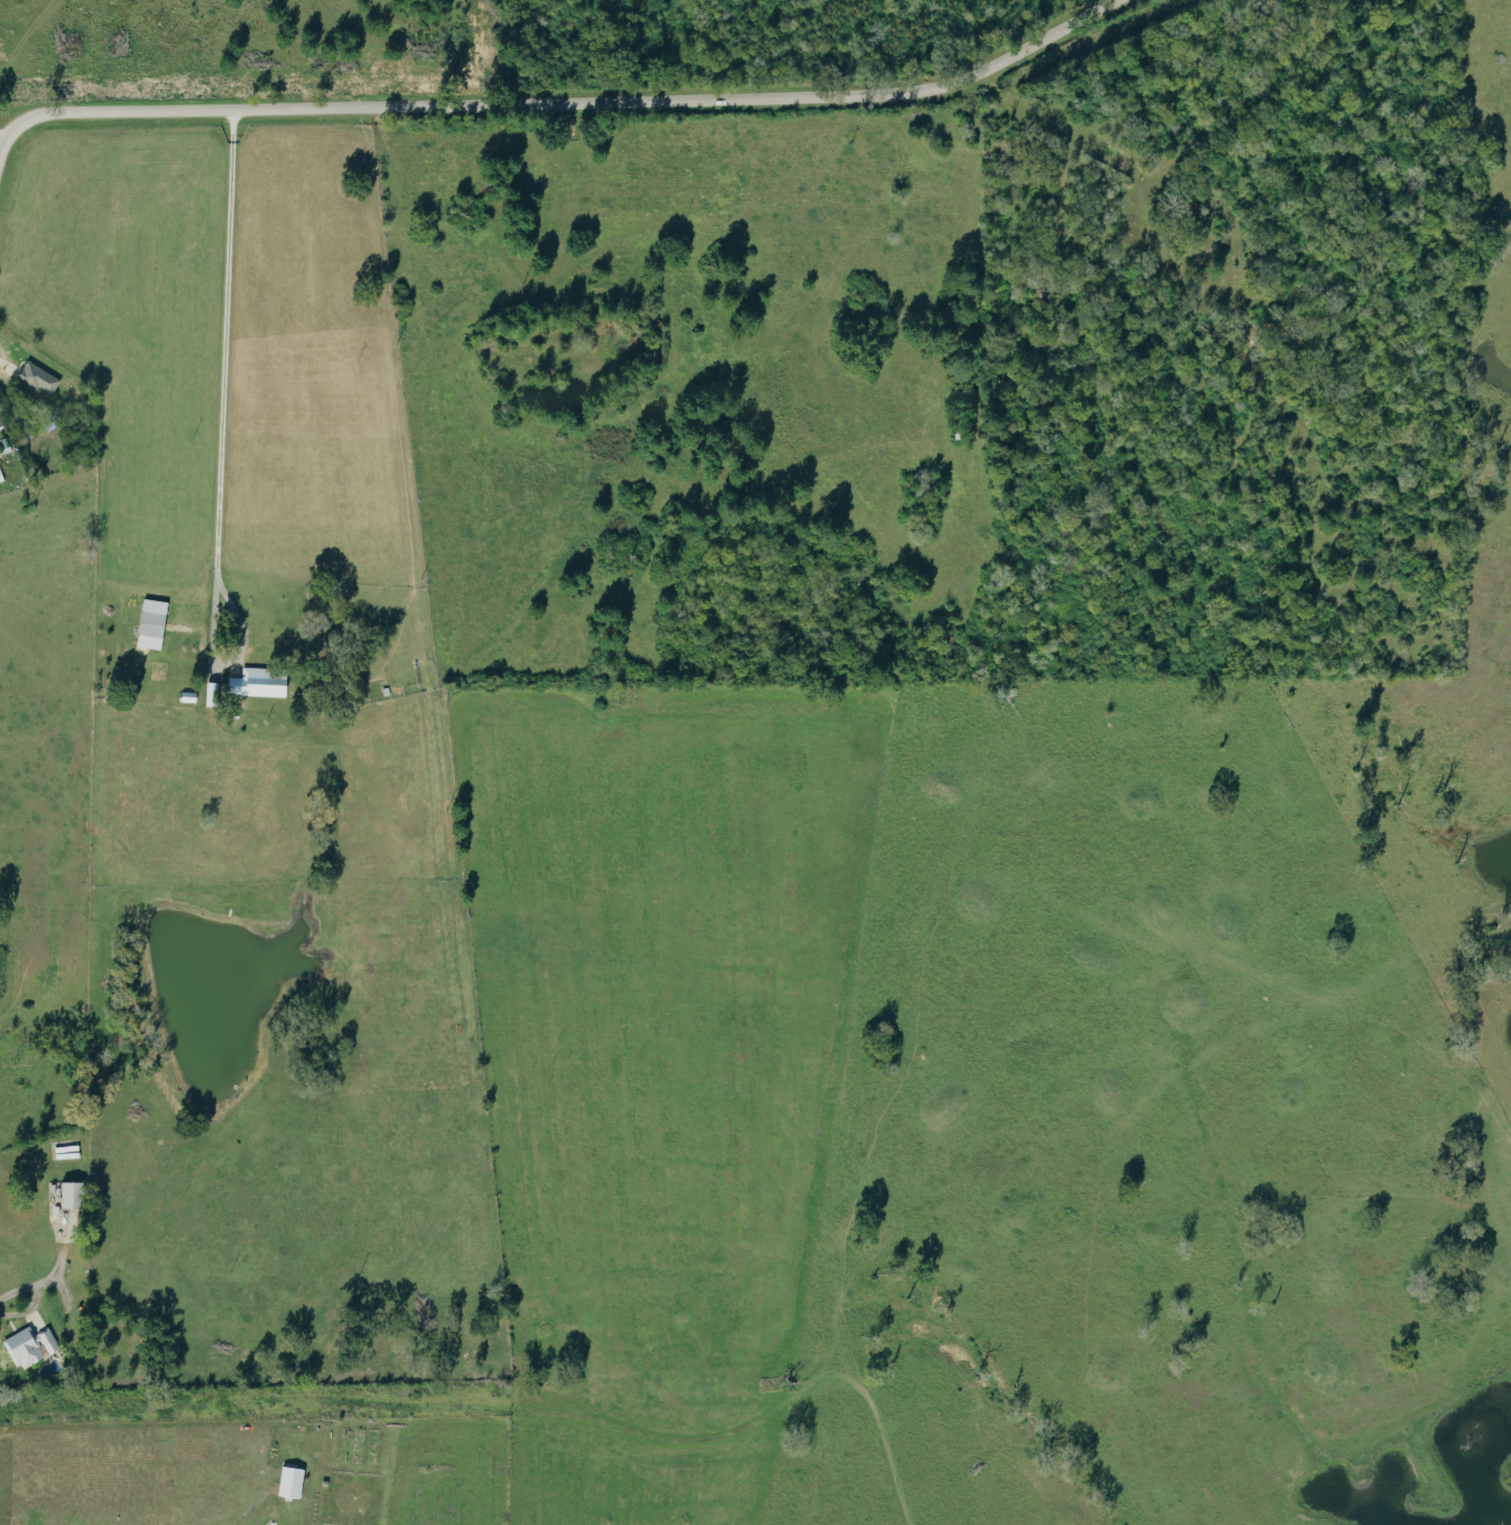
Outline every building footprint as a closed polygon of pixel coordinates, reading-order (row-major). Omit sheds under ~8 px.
[(53,396),(63,379),(30,360),(20,377),(53,396)] [(140,647),(165,650),(170,601),(145,599),(140,647)] [(290,697),(291,669),(245,668),(244,677),(232,677),(231,695),(290,697)] [(209,706),(222,706),(222,682),(209,682),(209,706)] [(65,1208),(86,1208),(85,1182),(65,1183),(65,1208)] [(6,1340),(21,1371),(45,1359),(39,1347),(45,1344),(51,1355),(62,1349),(51,1328),(36,1335),(32,1327),(6,1340)] [(282,1497),(304,1498),(306,1469),(284,1467),(282,1497)]
